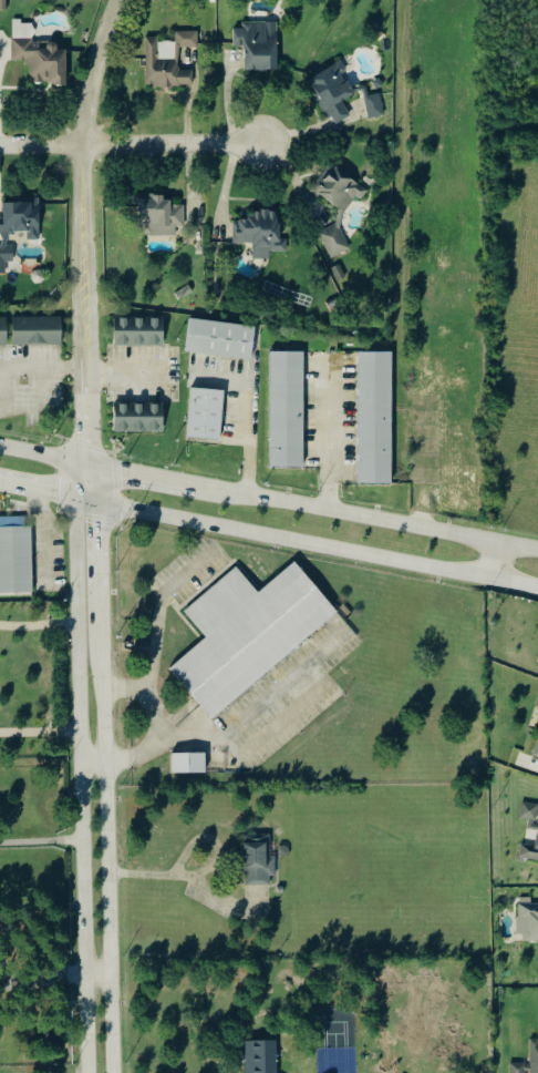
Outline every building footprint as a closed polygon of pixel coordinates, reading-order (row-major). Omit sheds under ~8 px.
[(9,0),(0,0),(0,9),(9,8),(9,0)] [(13,62),(33,62),(33,83),(68,84),(69,49),(59,49),(59,42),(35,41),(36,21),(15,21),(13,62)] [(246,70),(280,70),(280,31),(268,31),(268,24),(235,24),(236,46),(246,46),(246,70)] [(148,86),(195,86),(195,70),(178,70),(178,46),(200,46),(200,31),(177,31),(177,41),(159,41),(159,37),(147,37),(148,86)] [(352,115),(344,100),(356,94),(344,72),(348,70),(344,61),(310,78),(334,125),(352,115)] [(371,82),(379,79),(382,85),(375,90),(371,82)] [(385,115),(383,94),(367,95),(370,117),(385,115)] [(357,195),(364,199),(370,189),(336,166),(318,192),(346,211),(357,195)] [(185,203),(166,203),(166,195),(141,196),(142,235),(178,235),(177,226),(186,226),(185,203)] [(7,273),(7,262),(15,261),(15,245),(9,245),(9,233),(29,233),(29,240),(41,239),(41,201),(5,201),(5,218),(0,218),(0,233),(3,233),(3,245),(0,245),(0,273),(7,273)] [(235,242),(254,242),(254,259),(271,258),(271,252),(289,252),(289,239),(281,239),(281,210),(253,210),(254,220),(235,220),(235,242)] [(352,248),(339,222),(320,232),(333,258),(352,248)] [(174,294),(188,285),(192,292),(178,300),(174,294)] [(9,345),(9,317),(0,317),(0,345),(9,345)] [(12,317),(60,317),(60,346),(12,346),(12,317)] [(114,318),(162,318),(162,346),(114,346),(114,318)] [(255,327),(250,359),(184,351),(188,319),(255,327)] [(302,467),(269,467),(269,351),(302,352),(302,467)] [(358,352),(390,352),(390,483),(358,483),(358,352)] [(219,440),(185,437),(189,388),(223,391),(219,440)] [(114,405),(162,403),(162,431),(114,431),(114,405)] [(32,592),(0,593),(0,525),(31,525),(32,592)] [(335,612),(213,719),(169,670),(206,637),(184,612),(235,568),(257,593),(292,562),(335,612)] [(170,754),(204,754),(204,774),(172,775),(170,754)] [(523,802),(521,819),(530,820),(529,827),(537,829),(537,804),(523,802)] [(247,885),(276,885),(275,856),(272,856),(272,835),(246,835),(247,885)] [(537,846),(522,844),(520,859),(537,861),(537,841),(537,846)] [(532,902),(532,897),(520,897),(520,940),(537,940),(537,902),(532,902)] [(532,1036),(532,1063),(512,1063),(512,1072),(537,1072),(537,1036),(532,1036)] [(278,1038),(253,1039),(254,1072),(279,1072),(278,1038)]
